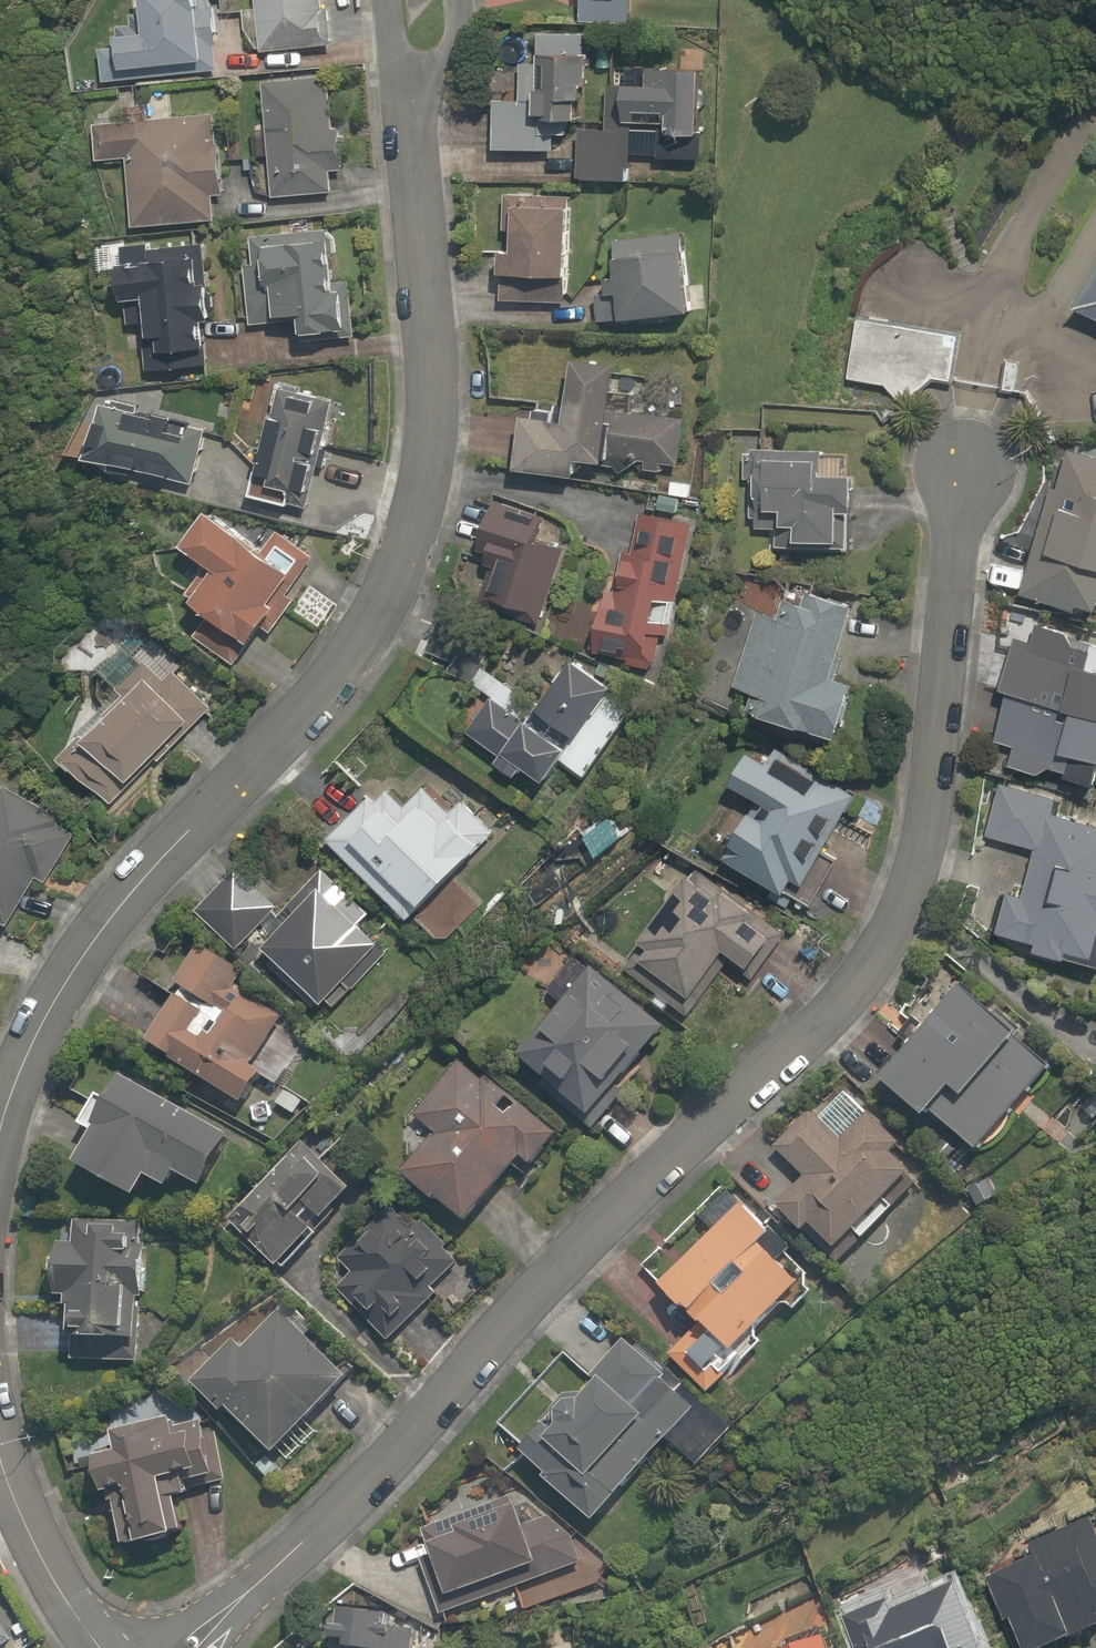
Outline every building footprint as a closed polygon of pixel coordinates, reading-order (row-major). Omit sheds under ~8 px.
[(108,86),(139,85),(139,77),(219,73),(216,0),(147,0),(147,13),(139,13),(140,29),(127,29),(128,47),(106,48),(108,86)] [(261,10),(246,11),(251,55),(336,46),(331,0),(260,0),(261,10)] [(584,22),(632,26),(635,0),(586,0),(584,22)] [(502,99),(501,110),(499,154),(559,157),(561,128),(583,129),(586,65),(598,66),(600,33),(543,30),(542,62),(525,61),(523,100),(502,99)] [(719,73),(641,70),(641,61),(617,60),(614,129),(587,128),(585,180),(635,183),(638,127),(681,129),(680,142),(716,144),(719,73)] [(338,130),(335,81),(266,86),(269,131),(254,132),(256,157),(273,156),(277,202),(340,198),(338,173),(355,171),(352,129),(338,130)] [(134,230),(223,223),(221,199),(235,198),(230,112),(98,122),(101,168),(129,166),(134,230)] [(523,255),(504,254),(502,303),(578,306),(583,200),(507,197),(505,235),(524,235),(523,255)] [(597,321),(634,323),(635,328),(704,318),(692,229),(622,238),(628,276),(615,275),(614,296),(598,296),(597,321)] [(344,230),(256,236),(258,265),(235,266),(238,323),(253,322),(253,329),(316,324),(318,340),(348,338),(347,330),(367,328),(365,296),(348,297),(344,230)] [(212,244),(111,248),(113,278),(125,277),(127,329),(147,328),(149,374),(214,372),(212,322),(230,321),(229,286),(214,287),(212,244)] [(1074,323),(1095,335),(1095,282),(1074,323)] [(961,344),(855,331),(848,391),(885,395),(902,415),(936,389),(951,393),(961,344)] [(632,365),(584,362),(582,406),(539,403),(538,417),(531,417),(527,476),(590,480),(590,469),(623,471),(624,466),(641,467),(641,478),(674,480),(674,467),(689,468),(692,417),(629,413),(632,365)] [(341,427),(332,425),(338,400),(276,385),(269,412),(278,414),(276,422),(281,423),(270,470),(264,468),(256,499),(311,513),(316,493),(325,495),(341,427)] [(90,394),(76,455),(197,483),(211,422),(90,394)] [(1095,612),(1095,454),(1065,444),(1020,593),(1095,616),(1095,612)] [(862,456),(746,450),(745,484),(755,484),(753,523),(764,524),(763,534),(789,535),(789,548),(866,552),(868,518),(882,518),(884,481),(861,480),(862,456)] [(563,523),(505,503),(486,555),(499,560),(484,602),(545,623),(572,547),(557,542),(563,523)] [(193,592),(216,608),(198,633),(242,664),(260,640),(272,648),(294,616),(287,611),(310,578),(219,513),(194,548),(214,563),(193,592)] [(701,525),(645,514),(637,555),(625,553),(616,598),(608,597),(596,661),(672,675),(701,525)] [(800,618),(758,607),(738,689),(764,696),(759,716),(860,742),(874,687),(850,681),(869,605),(807,589),(800,618)] [(1095,780),(1095,628),(1011,614),(991,733),(1009,736),(1004,765),(1095,780)] [(471,733),(516,764),(523,754),(571,788),(583,772),(596,781),(647,708),(550,641),(541,654),(518,638),(492,674),(506,683),(471,733)] [(146,789),(220,702),(172,662),(163,673),(136,650),(108,682),(122,694),(86,735),(92,740),(71,764),(122,808),(142,785),(146,789)] [(730,861),(817,907),(836,870),(824,864),(847,821),(856,825),(871,796),(783,749),(776,762),(760,753),(741,788),(762,800),(730,861)] [(995,775),(981,834),(1029,845),(1019,889),(1000,885),(991,924),(1026,931),(1023,944),(1095,961),(1095,797),(995,775)] [(382,780),(330,837),(450,946),(486,907),(466,888),(512,838),(464,794),(450,809),(431,792),(415,810),(382,780)] [(17,925),(43,878),(51,883),(83,827),(9,786),(0,801),(0,916),(17,925)] [(398,949),(368,922),(378,911),(330,866),(272,929),(286,942),(266,962),(330,1022),(398,949)] [(732,1029),(769,975),(797,934),(699,868),(628,972),(696,1018),(702,1009),(732,1029)] [(276,906),(236,874),(205,912),(244,945),(276,906)] [(253,974),(202,945),(173,994),(183,1000),(156,1048),(263,1110),(282,1076),(261,1064),(285,1020),(241,995),(253,974)] [(550,1085),(540,1099),(596,1139),(673,1031),(573,959),(548,994),(566,1007),(524,1066),(550,1085)] [(924,1111),(976,1154),(1051,1065),(953,983),(873,1080),(918,1118),(924,1111)] [(410,1172),(482,1230),(499,1245),(513,1227),(496,1213),(537,1163),(548,1172),(573,1142),(463,1052),(423,1101),(429,1106),(416,1122),(437,1139),(410,1172)] [(249,1141),(128,1079),(117,1101),(108,1097),(88,1134),(102,1141),(86,1173),(152,1207),(164,1184),(186,1196),(194,1181),(221,1195),(249,1141)] [(895,1136),(842,1084),(814,1112),(806,1105),(767,1145),(796,1173),(768,1202),(830,1262),(913,1177),(883,1148),(895,1136)] [(311,1104),(284,1088),(273,1105),(300,1122),(311,1104)] [(296,1278),(367,1195),(304,1141),(233,1224),(296,1278)] [(763,1224),(772,1215),(729,1173),(636,1268),(692,1322),(665,1350),(704,1388),(755,1336),(744,1325),(773,1296),(784,1307),(815,1275),(763,1224)] [(463,1259),(408,1209),(353,1270),(360,1276),(345,1292),(400,1342),(437,1300),(431,1295),(463,1259)] [(163,1260),(154,1260),(153,1217),(76,1218),(77,1246),(58,1246),(59,1305),(78,1304),(78,1355),(155,1354),(154,1299),(163,1299),(163,1260)] [(235,1339),(192,1383),(232,1422),(239,1415),(292,1466),(367,1388),(288,1311),(248,1352),(235,1339)] [(559,1387),(510,1441),(536,1465),(529,1472),(583,1520),(659,1436),(690,1464),(727,1423),(623,1329),(565,1393),(559,1387)] [(129,1456),(107,1461),(130,1559),(201,1544),(189,1491),(230,1482),(215,1417),(125,1437),(129,1456)] [(425,1556),(418,1559),(436,1610),(576,1560),(556,1503),(516,1518),(508,1495),(415,1528),(425,1556)] [(1094,1606),(1095,1605),(1095,1547),(1077,1501),(972,1545),(1012,1641),(1015,1647),(1030,1647),(1095,1620),(1095,1611),(1094,1606)] [(853,1647),(979,1647),(938,1561),(835,1608),(853,1647)] [(408,1623),(384,1620),(386,1607),(325,1598),(318,1647),(404,1647),(408,1623)] [(0,1605),(0,1647),(31,1647),(0,1605)] [(770,1647),(824,1647),(816,1628),(770,1647)]
